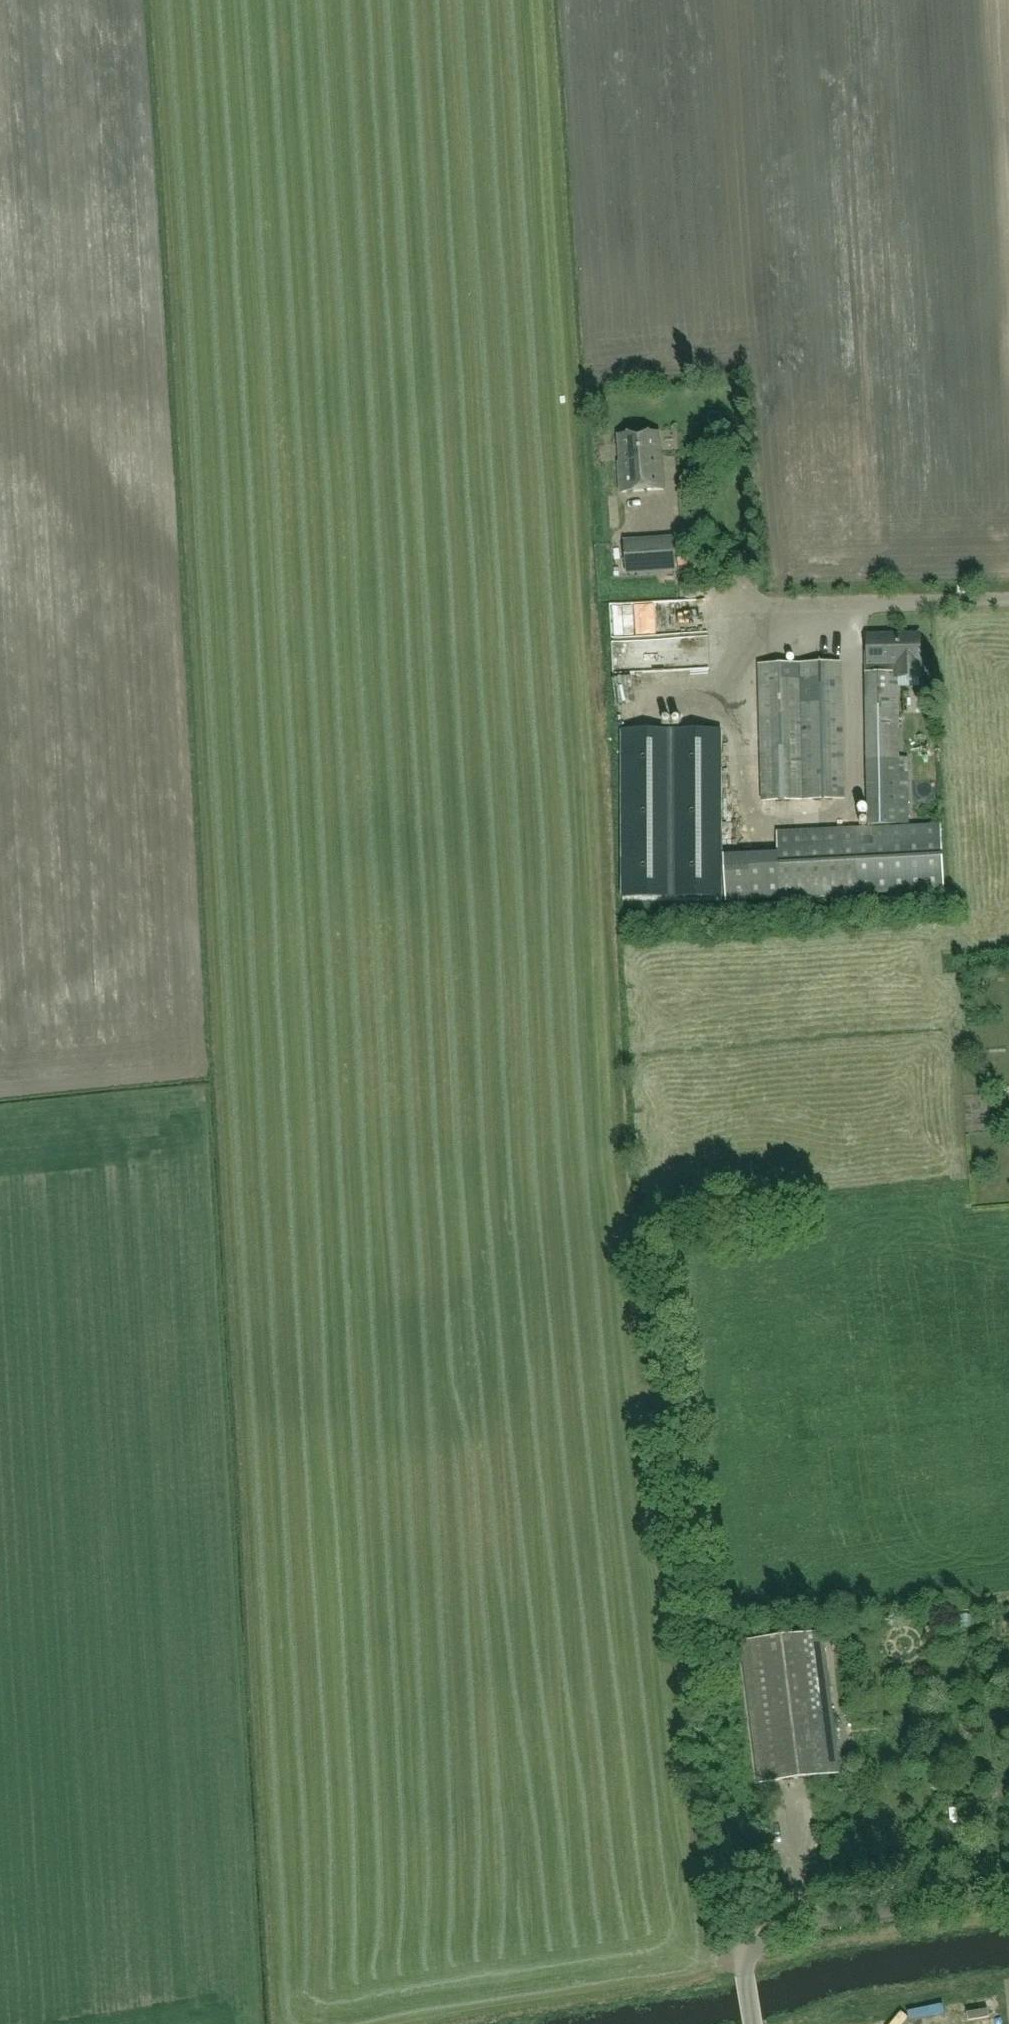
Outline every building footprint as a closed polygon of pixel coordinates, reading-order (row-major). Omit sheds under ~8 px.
[(659,468),(657,434),(621,437),(622,464),(620,464),(622,492),(649,490),(663,490),(661,468),(659,468)] [(674,570),(672,541),(625,544),(627,572),(674,570)] [(901,758),(898,677),(919,676),(918,635),(867,636),(868,662),(865,662),(865,672),(868,824),(910,823),(908,758),(901,758)] [(762,802),(845,799),(841,664),(758,666),(762,802)] [(675,729),(669,729),(669,731),(623,731),(623,896),(722,896),(722,731),(675,731),(675,729)] [(724,855),(727,901),(945,890),(941,823),(777,831),(778,853),(724,855)] [(772,1795),(852,1783),(831,1643),(751,1655),(772,1795)]
